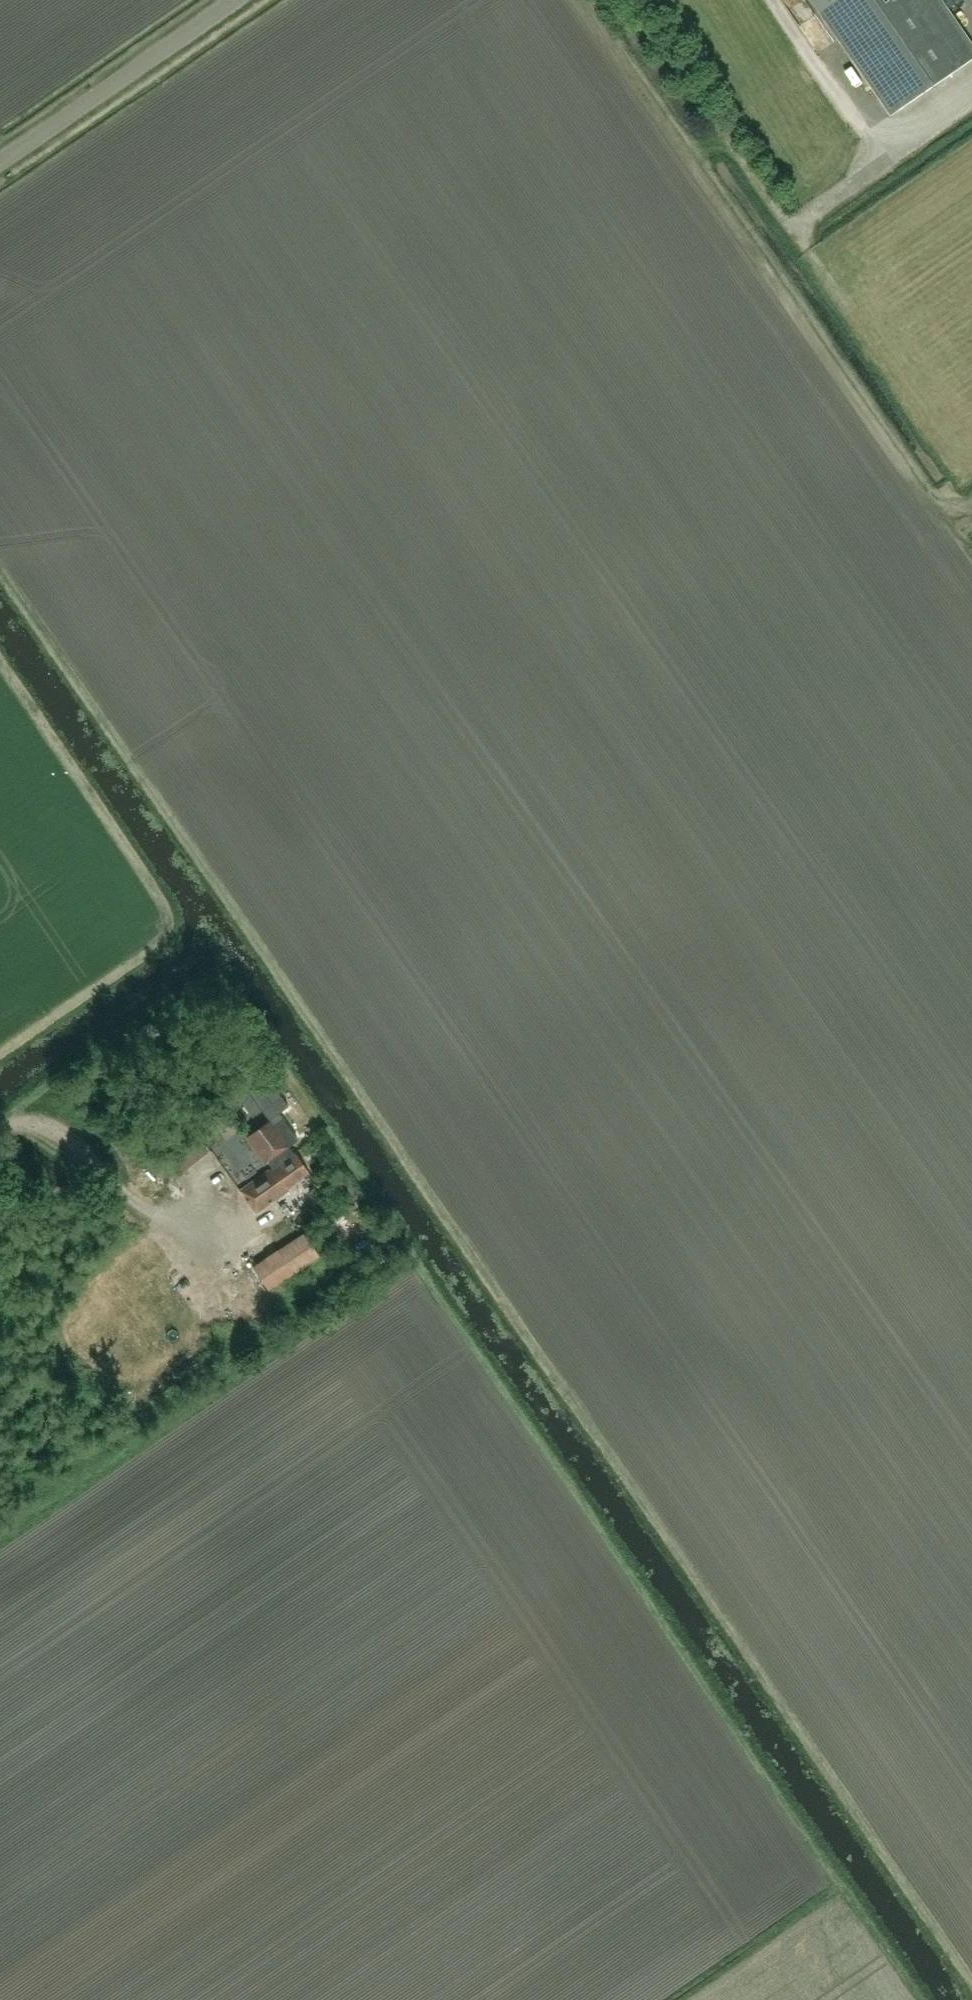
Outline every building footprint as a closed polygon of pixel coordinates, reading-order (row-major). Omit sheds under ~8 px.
[(888,117),(971,60),(971,50),(937,0),(808,0),(888,117)] [(952,1),(965,22),(971,18),(971,9),(966,0),(955,0),(952,1)] [(58,1116),(77,1108),(74,1100),(55,1107),(58,1116)] [(247,1135),(270,1168),(293,1152),(288,1145),(298,1139),(283,1118),(273,1124),(270,1120),(247,1135)] [(208,1150),(197,1135),(169,1156),(181,1171),(208,1150)] [(293,1152),(270,1168),(241,1188),(256,1209),(308,1174),(293,1152)] [(208,1232),(217,1243),(228,1234),(219,1223),(208,1232)] [(304,1232),(253,1266),(268,1290),(320,1256),(304,1232)]
